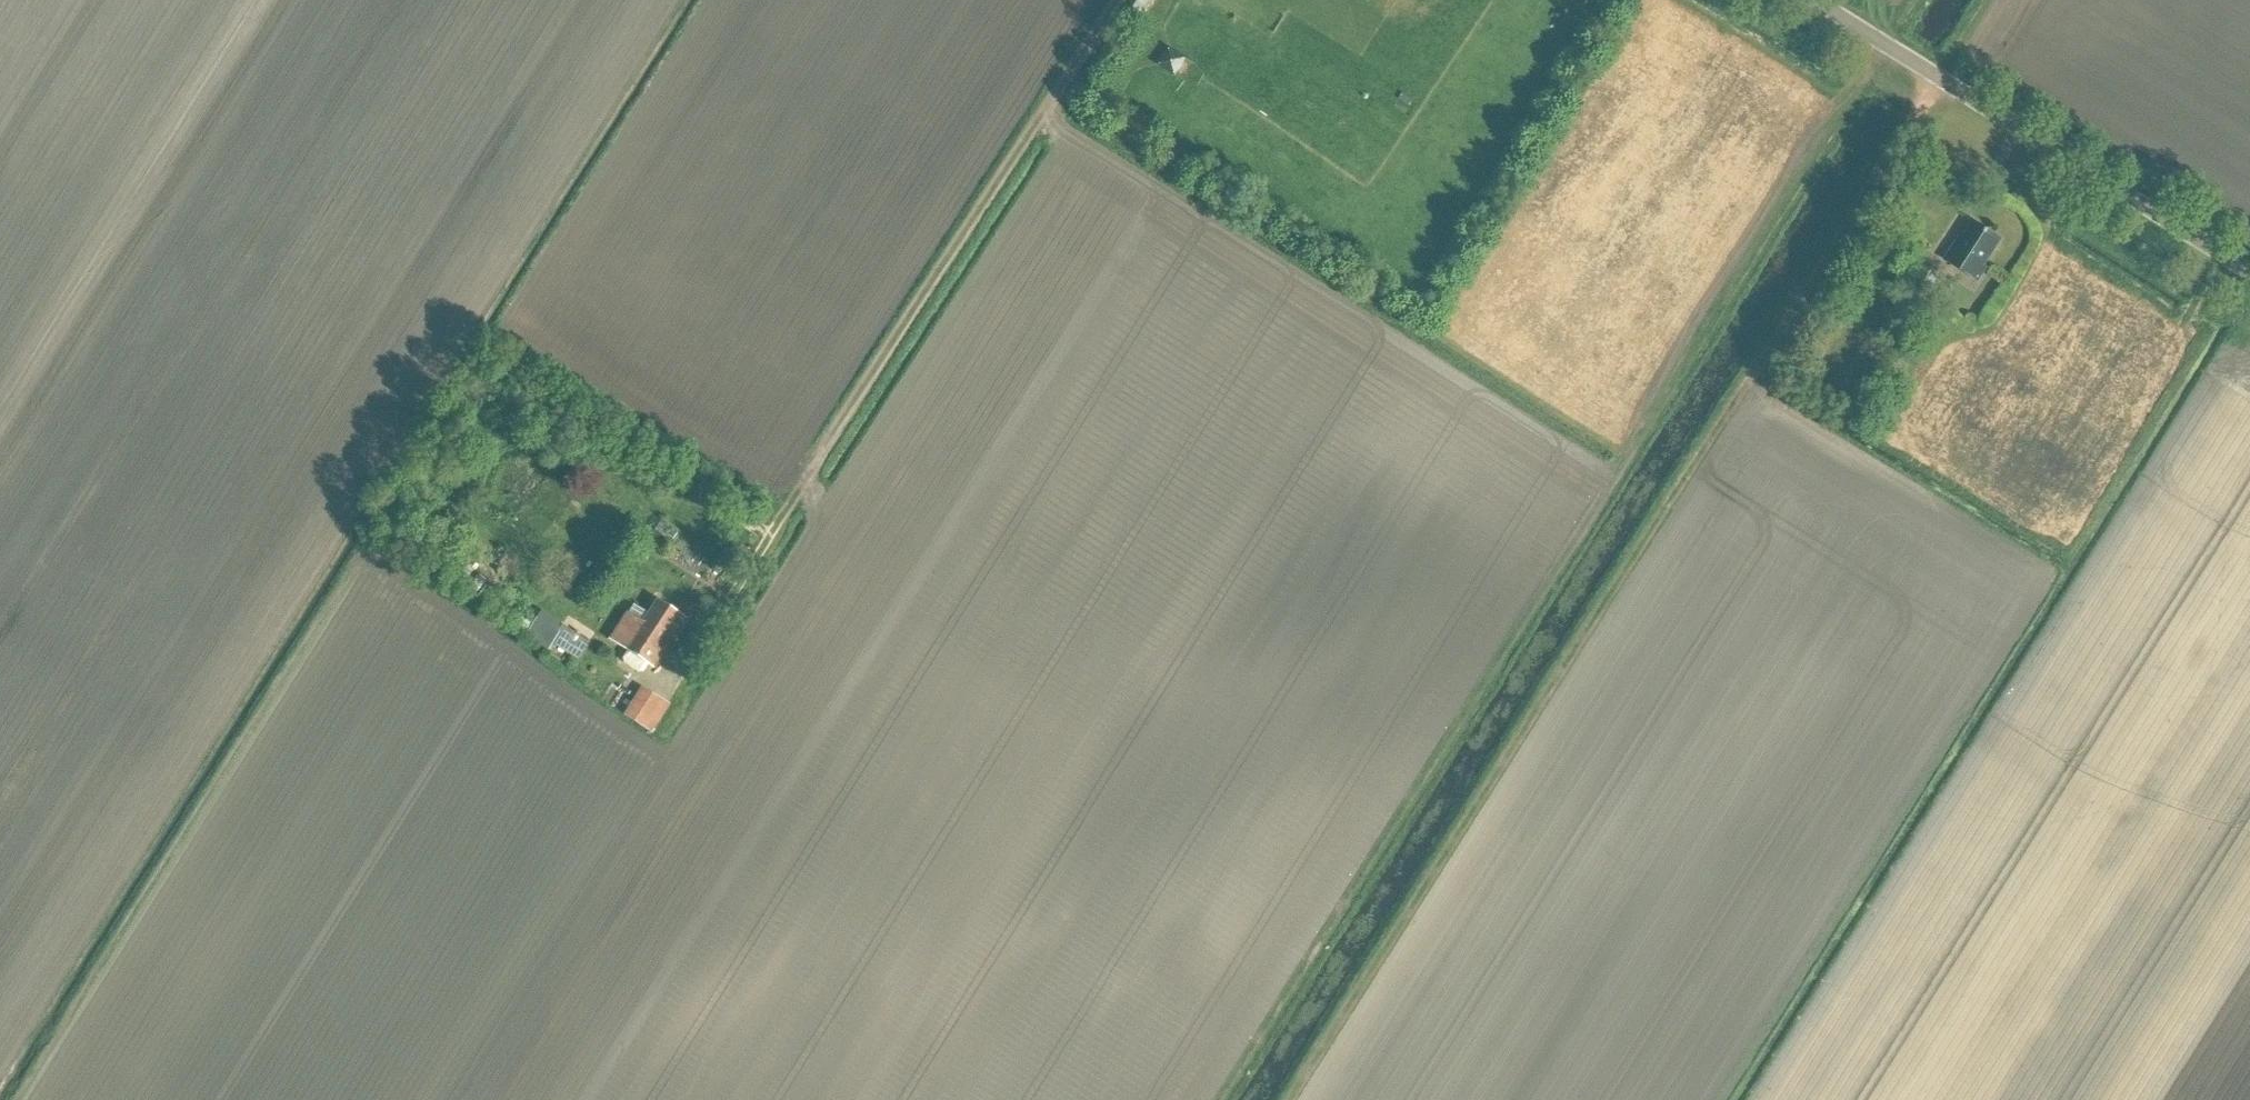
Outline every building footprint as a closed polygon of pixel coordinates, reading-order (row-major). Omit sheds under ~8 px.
[(1984,267),(2001,241),(1974,223),(1962,241),(1960,239),(1945,261),(1978,282),(1987,269),(1984,267)] [(608,639),(627,651),(622,658),(623,662),(639,672),(642,671),(647,664),(652,667),(683,619),(656,601),(642,622),(626,611),(608,639)] [(588,643),(541,611),(532,624),(520,615),(512,627),(547,651),(552,643),(576,660),(588,643)] [(642,727),(660,699),(642,688),(625,716),(642,727)]
